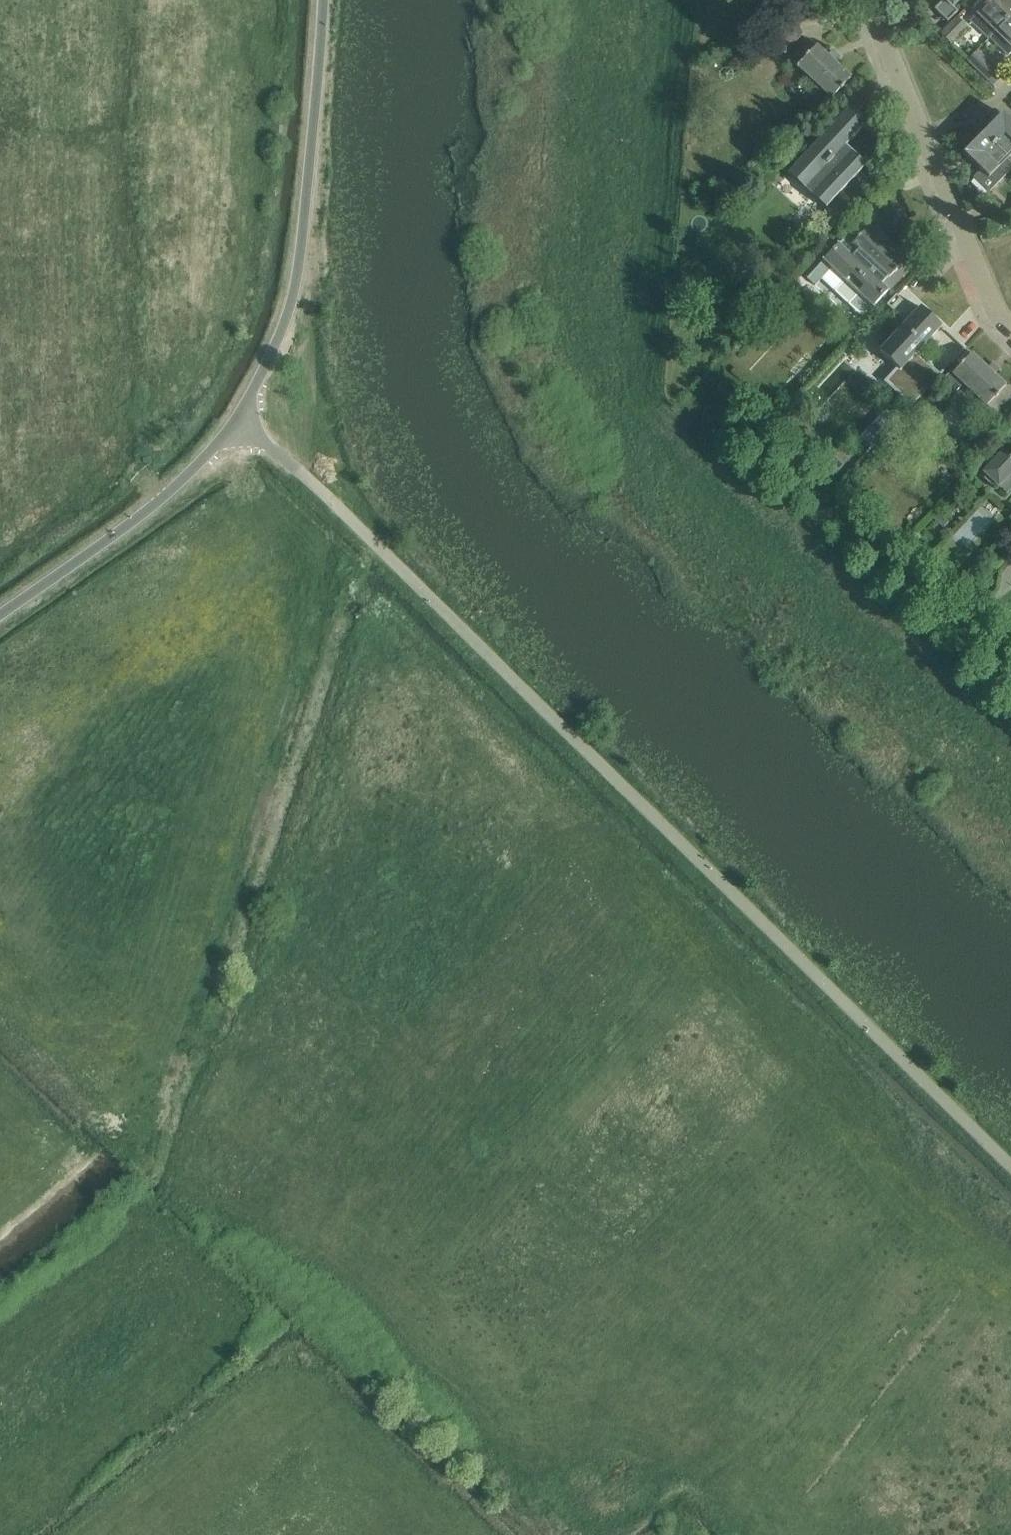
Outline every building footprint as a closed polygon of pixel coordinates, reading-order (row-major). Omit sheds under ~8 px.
[(782,12),(793,0),(769,0),(782,12)] [(899,10),(909,5),(907,0),(900,0),(895,2),(899,10)] [(934,9),(947,21),(957,11),(953,6),(959,0),(943,0),(934,9)] [(1010,15),(1010,0),(989,0),(971,19),(989,37),(1010,15)] [(914,16),(909,5),(899,10),(903,21),(914,16)] [(1005,40),(1010,46),(1010,15),(989,37),(999,47),(1005,40)] [(956,17),(940,33),(950,43),(966,26),(956,17)] [(778,35),(776,28),(762,33),(784,54),(791,46),(778,35)] [(826,56),(806,37),(788,57),(832,98),(836,94),(841,99),(853,86),(847,81),(850,78),(834,63),(840,57),(832,50),(826,56)] [(976,50),(967,60),(975,67),(984,58),(976,50)] [(999,72),(984,58),(975,67),(990,82),(999,72)] [(867,123),(849,106),(787,173),(825,209),(866,165),(851,151),(849,154),(843,148),(867,123)] [(1002,113),(982,133),(1010,162),(1010,123),(1002,113)] [(982,133),(963,154),(979,170),(973,177),(987,191),(1010,167),(1010,162),(982,133)] [(813,271),(807,278),(815,286),(821,279),(854,310),(863,317),(872,307),(913,264),(884,237),(888,233),(905,213),(895,204),(873,227),(871,224),(866,230),(865,229),(860,235),(859,235),(856,238),(857,238),(855,241),(851,244),(845,251),(838,244),(813,271)] [(905,323),(879,351),(898,369),(886,383),(911,406),(940,375),(916,352),(941,326),(920,307),(915,313),(896,294),(886,304),(905,323)] [(970,354),(963,362),(962,362),(959,365),(960,365),(953,372),(951,370),(939,383),(952,394),(962,383),(996,414),(1010,398),(1010,392),(970,354)] [(1010,456),(1009,458),(1002,452),(983,472),(1006,494),(1010,489),(1010,456)] [(930,517),(943,528),(949,521),(936,510),(930,517)]
